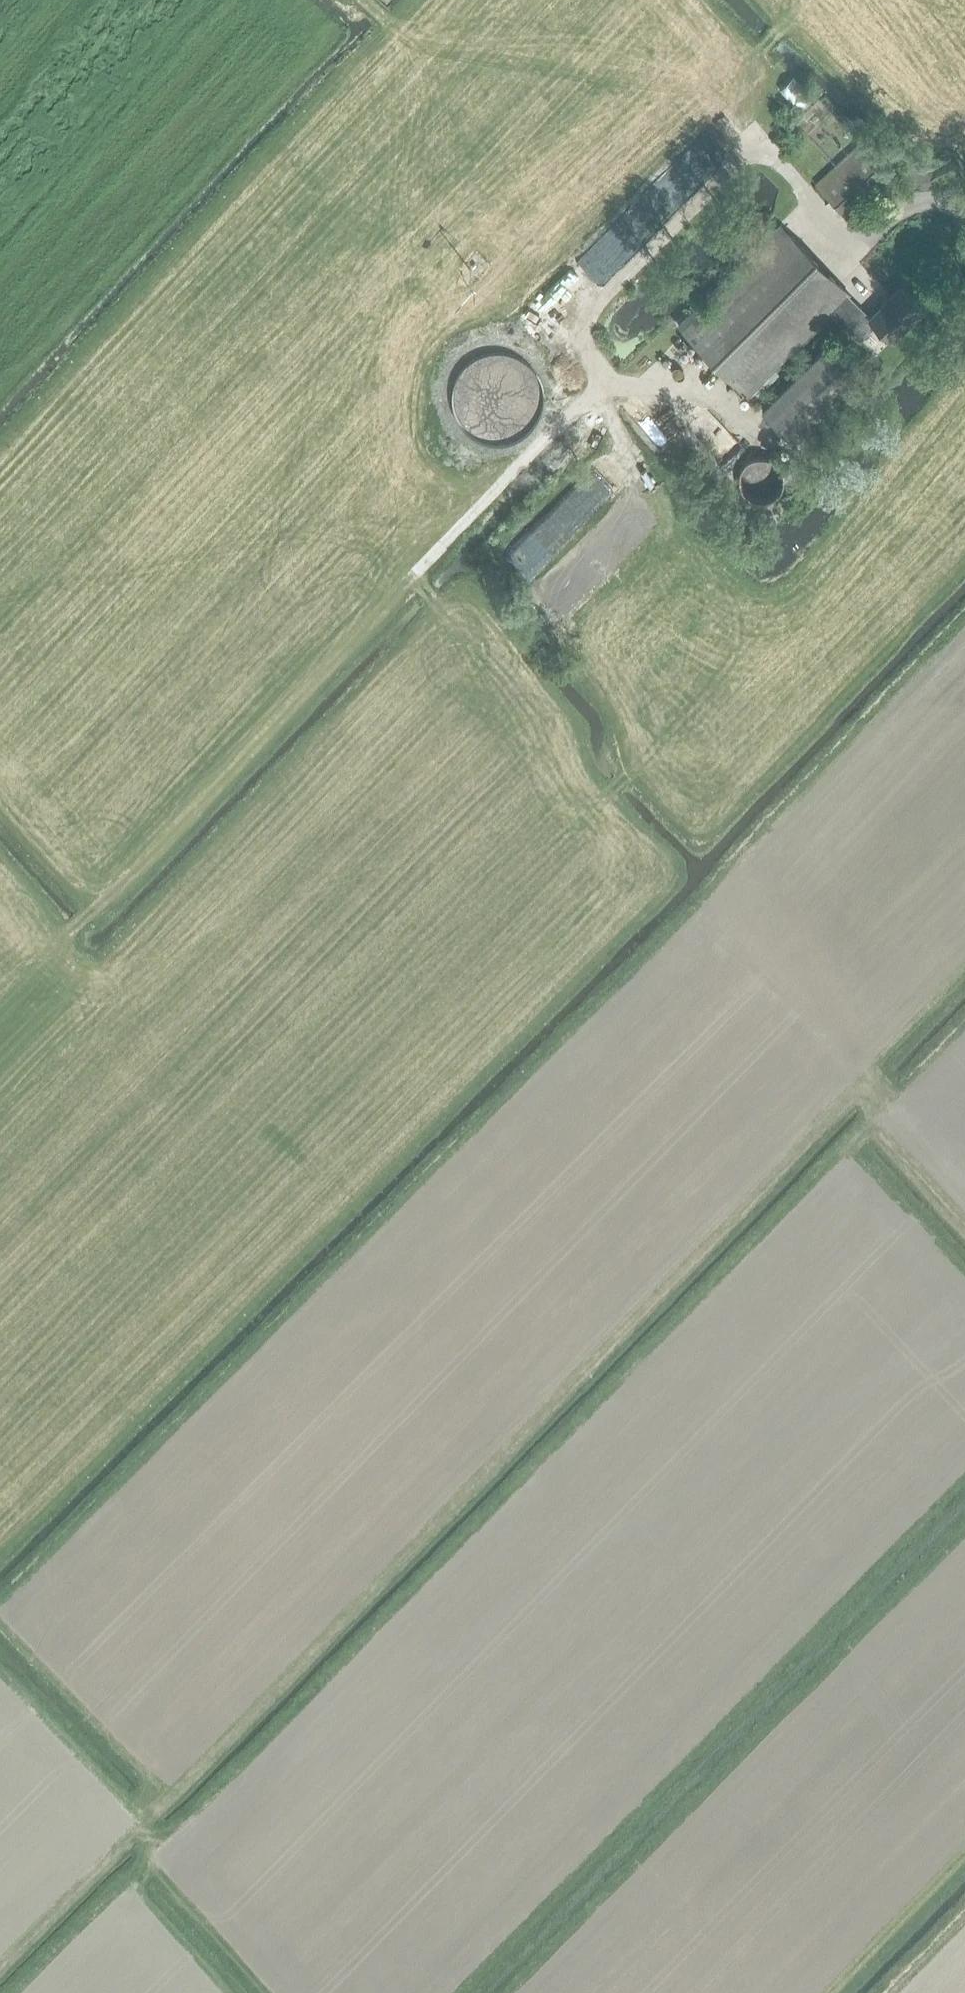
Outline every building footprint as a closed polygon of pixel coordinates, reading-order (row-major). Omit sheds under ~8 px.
[(789,78),(781,91),(802,104),(810,91),(789,78)] [(893,175),(862,141),(815,184),(846,218),(893,175)] [(678,327),(683,332),(748,396),(830,313),(858,341),(875,325),(891,342),(923,311),(900,288),(870,318),(848,296),(849,295),(779,225),(678,327)] [(872,385),(828,342),(762,409),(806,452),(872,385)] [(702,441),(730,458),(742,438),(714,421),(702,441)] [(740,478),(740,480),(741,483),(741,485),(742,488),(743,490),(745,492),(746,494),(748,496),(750,497),(753,499),(755,500),(757,500),(760,501),(763,501),(765,500),(768,500),(770,499),(772,498),(774,496),(776,495),(778,493),(780,491),(781,488),(782,486),(783,483),(783,481),(783,478),(783,476),(782,473),(781,471),(780,469),(779,466),(777,464),(775,463),(773,461),(771,460),(768,459),(766,458),(763,458),(761,458),(758,458),(756,459),(753,460),(751,461),(749,462),(747,464),(745,466),(744,468),(742,470),(741,473),(741,475),(740,478)] [(532,577),(617,492),(592,468),(507,552),(532,577)]
